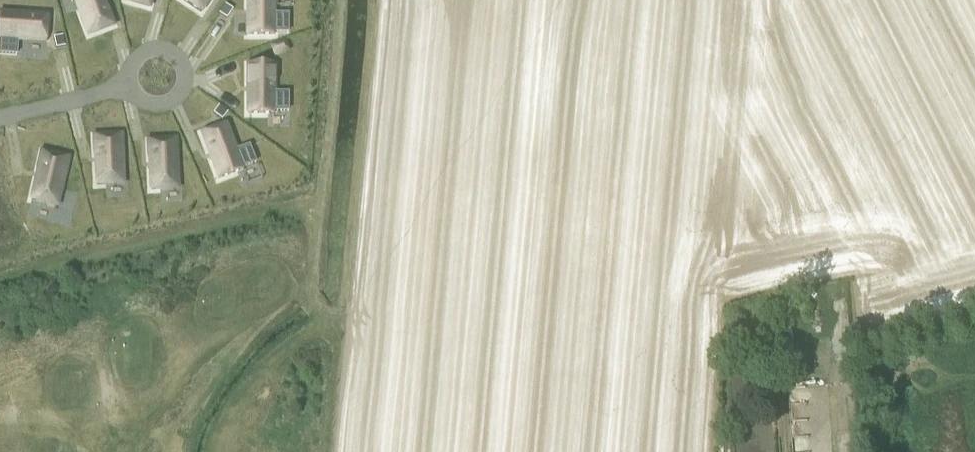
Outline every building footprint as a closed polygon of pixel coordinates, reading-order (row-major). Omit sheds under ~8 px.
[(89,34),(113,25),(103,0),(75,0),(89,34)] [(201,12),(209,0),(183,0),(201,12)] [(248,35),(274,35),(274,33),(289,33),(289,14),(274,14),(274,0),(247,0),(247,14),(248,35)] [(225,4),(219,13),(226,18),(227,18),(233,9),(225,4)] [(16,56),(17,40),(20,41),(45,42),(47,16),(22,14),(0,13),(0,55),(16,56)] [(62,36),(54,38),(56,48),(64,46),(62,36)] [(286,40),(271,45),(275,56),(290,50),(286,40)] [(247,91),(247,114),(249,114),(274,114),(274,111),(288,111),(288,93),(274,93),(274,91),(274,65),(247,65),(247,91)] [(219,106),(214,113),(216,115),(220,118),(222,120),(228,113),(219,106)] [(226,124),(201,133),(210,158),(218,178),(218,179),(243,170),(242,168),(255,163),(249,146),(236,151),(235,149),(226,124)] [(120,135),(94,137),(96,185),(122,184),(120,135)] [(175,140),(149,141),(151,189),(177,188),(175,140)] [(42,152),(31,200),(56,205),(67,158),(42,152)] [(788,414),(819,413),(818,382),(787,383),(788,414)]
